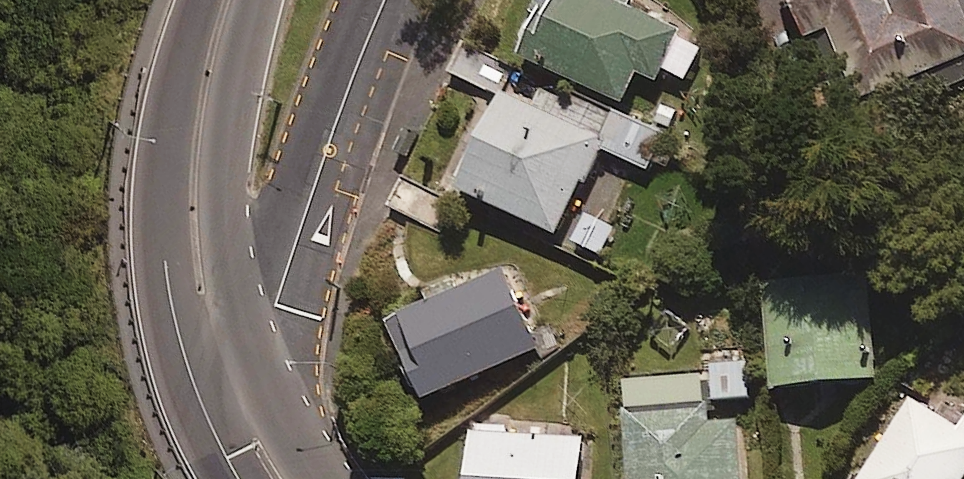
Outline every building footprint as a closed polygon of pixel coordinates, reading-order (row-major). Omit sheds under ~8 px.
[(638,0),(598,0),(598,1),(596,0),(545,0),(517,60),(627,111),(642,79),(661,88),(683,40),(631,16),(638,0)] [(963,93),(963,0),(796,0),(844,117),(875,104),(884,126),(963,93)] [(682,151),(519,77),(464,198),(560,242),(601,152),(668,182),(682,151)] [(543,354),(505,275),(389,331),(427,410),(543,354)] [(873,283),(769,291),(777,398),(881,390),(873,283)] [(750,373),(626,380),(632,478),(745,478),(742,426),(711,428),(710,407),(751,404),(750,373)] [(914,404),(869,478),(963,478),(963,433),(963,434),(914,404)] [(587,445),(510,442),(511,429),(477,428),(475,478),(585,478),(587,445)]
